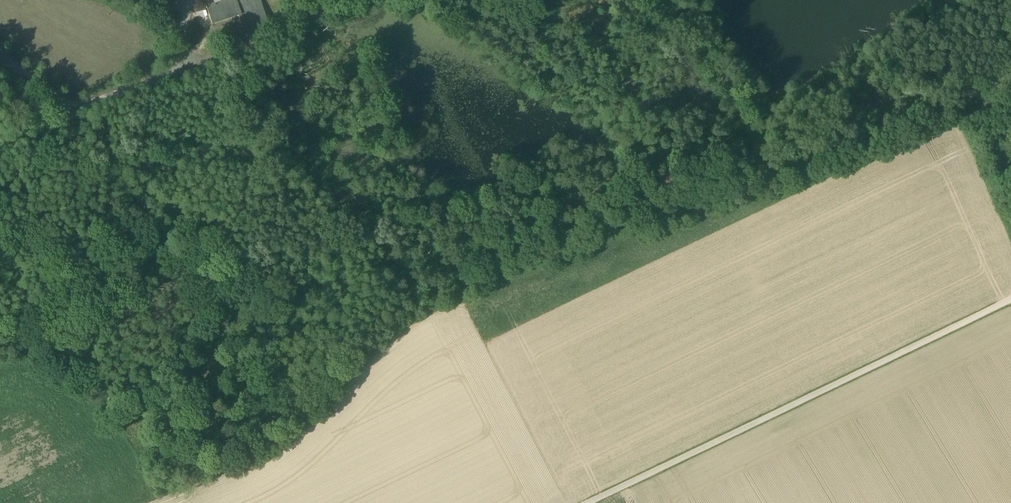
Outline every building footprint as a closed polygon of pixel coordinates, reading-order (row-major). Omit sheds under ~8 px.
[(247,31),(268,24),(261,1),(247,5),(246,0),(228,0),(207,7),(212,24),(238,15),(241,23),(244,21),(247,31)] [(224,30),(226,37),(235,34),(233,27),(224,30)]
